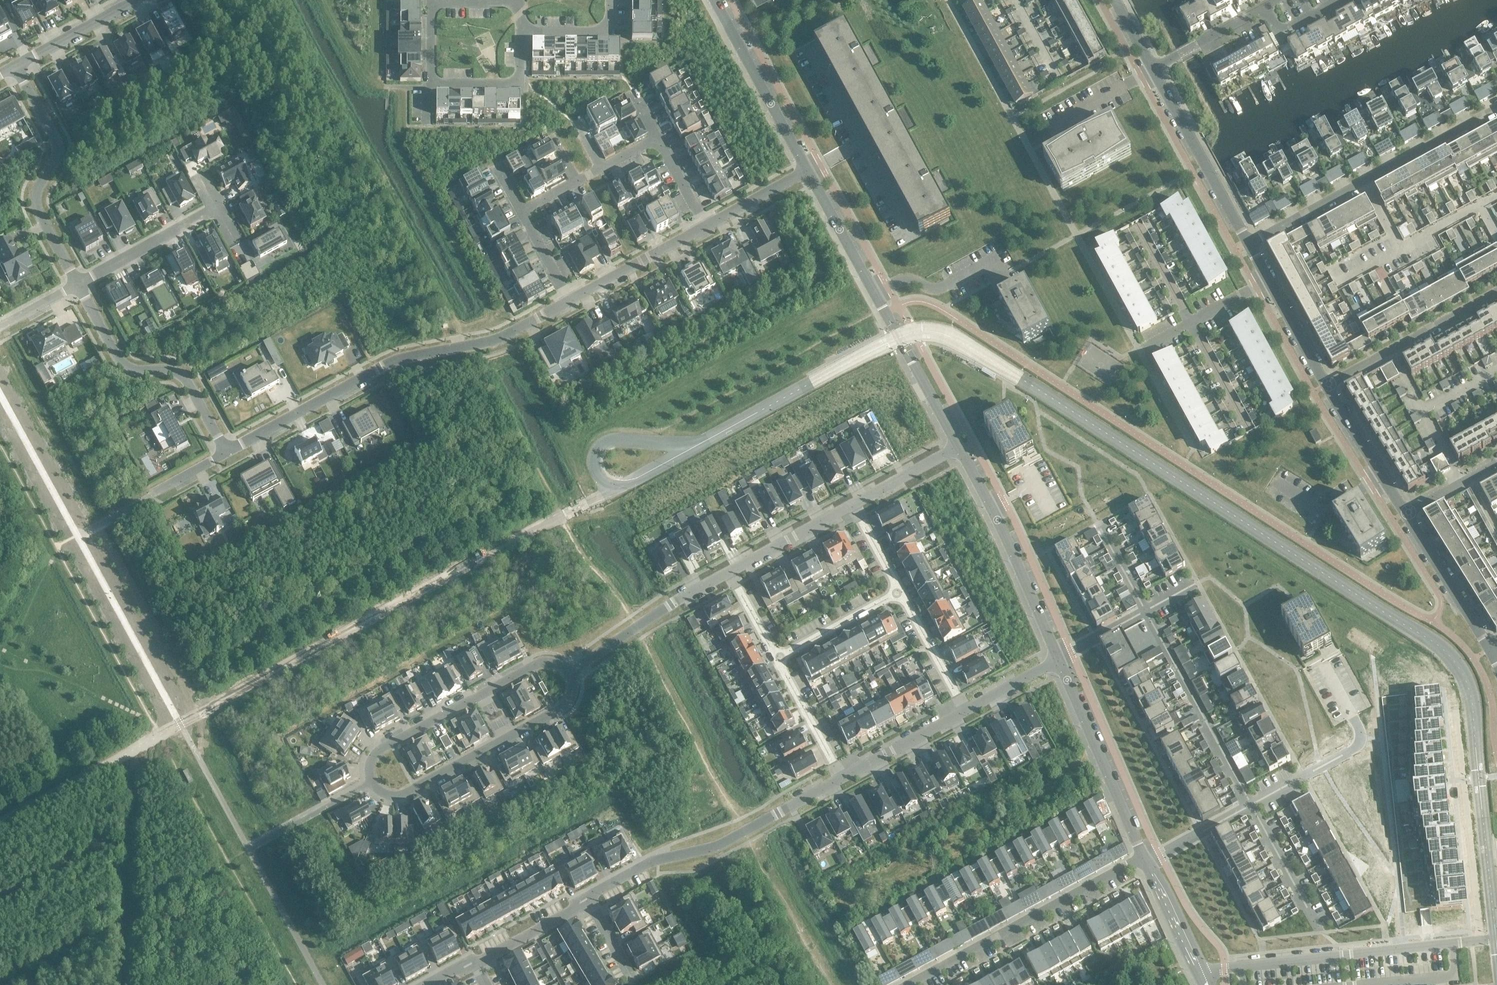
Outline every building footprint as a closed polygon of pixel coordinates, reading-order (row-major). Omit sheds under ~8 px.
[(33,7),(29,0),(25,0),(12,8),(23,29),(36,22),(29,9),(33,7)] [(33,6),(39,3),(45,15),(57,9),(52,0),(30,0),(33,6)] [(986,11),(980,0),(964,9),(970,20),(986,11)] [(1074,0),(1056,0),(1054,2),(1059,12),(1076,3),(1074,0)] [(1211,0),(1208,0),(1202,3),(1201,0),(1194,4),(1203,19),(1208,16),(1210,21),(1219,16),(1211,0)] [(1229,0),(1211,0),(1219,16),(1228,11),(1226,6),(1231,4),(1229,0)] [(1376,0),(1364,0),(1367,4),(1361,7),(1370,23),(1370,22),(1369,20),(1374,17),(1375,20),(1384,15),(1376,0)] [(1384,15),(1383,12),(1390,8),(1392,10),(1398,7),(1394,0),(1376,0),(1384,15)] [(1081,14),(1076,3),(1059,12),(1065,23),(1081,14)] [(632,16),(649,16),(649,17),(651,17),(651,4),(632,4),(632,16)] [(1203,19),(1194,4),(1188,7),(1189,10),(1182,14),(1184,18),(1183,18),(1191,32),(1200,27),(1198,22),(1203,19)] [(420,5),(400,5),(400,16),(420,16),(420,14),(420,12),(420,11),(420,5)] [(1356,10),(1354,6),(1345,10),(1356,30),(1354,27),(1362,23),(1363,26),(1370,23),(1361,7),(1356,10)] [(12,35),(6,25),(12,22),(4,9),(0,11),(0,41),(12,35)] [(1356,30),(1345,10),(1336,15),(1338,20),(1333,23),(1341,38),(1342,38),(1340,35),(1345,33),(1347,35),(1356,30)] [(992,22),(986,11),(970,20),(976,31),(992,22)] [(185,34),(174,13),(160,21),(162,24),(156,27),(162,38),(167,35),(171,42),(185,34)] [(1087,24),(1081,14),(1065,23),(1071,33),(1087,24)] [(420,16),(400,16),(400,27),(420,27),(420,16)] [(632,16),(632,28),(649,28),(649,17),(649,16),(632,16)] [(1328,26),(1325,21),(1316,26),(1327,46),(1326,43),(1334,39),(1335,42),(1341,38),(1333,23),(1328,26)] [(998,32),(992,22),(976,31),(981,41),(998,32)] [(1093,35),(1087,24),(1071,33),(1077,44),(1093,35)] [(158,41),(150,26),(137,33),(150,57),(162,51),(165,56),(170,53),(162,38),(158,41)] [(1256,48),(1264,63),(1270,60),(1269,57),(1277,53),(1275,49),(1268,36),(1270,35),(1265,26),(1259,29),(1263,38),(1258,41),(1261,45),(1256,48)] [(1327,46),(1316,26),(1307,31),(1310,36),(1305,38),(1313,54),(1313,53),(1312,51),(1317,48),(1318,51),(1327,46)] [(420,27),(400,27),(400,38),(420,38),(421,38),(421,27),(420,27)] [(913,211),(925,233),(951,218),(939,196),(937,197),(925,176),(927,175),(904,133),(902,134),(890,113),(893,112),(870,69),(867,71),(856,50),(858,48),(846,27),(820,41),(832,63),(828,65),(839,86),(844,84),(867,126),(862,129),(874,150),(878,148),(901,190),(897,192),(909,213),(913,211)] [(652,28),(649,28),(632,28),(632,40),(652,40),(652,28)] [(1003,43),(998,32),(981,41),(987,52),(1003,43)] [(1484,39),(1487,45),(1493,56),(1496,61),(1496,32),(1484,39)] [(1099,46),(1093,35),(1077,44),(1083,54),(1099,46)] [(1299,41),(1297,37),(1287,42),(1295,55),(1297,59),(1305,54),(1307,57),(1313,54),(1305,38),(1299,41)] [(125,63),(126,65),(139,58),(128,38),(120,43),(120,44),(116,46),(116,48),(112,50),(121,66),(125,63)] [(420,48),(420,43),(420,38),(400,38),(398,38),(398,48),(420,48)] [(1464,45),(1480,76),(1492,70),(1475,39),(1464,45)] [(543,42),(532,42),(532,62),(543,63),(543,42)] [(554,42),(543,42),(543,63),(554,62),(554,42)] [(565,42),(554,42),(554,62),(554,65),(565,65),(565,62),(565,42)] [(576,42),(565,42),(565,62),(576,62),(576,42)] [(586,42),(576,42),(576,62),(586,62),(586,42)] [(597,42),(586,42),(586,62),(597,62),(597,42)] [(608,42),(597,42),(597,62),(608,62),(608,42)] [(619,42),(608,42),(608,62),(619,62),(619,42)] [(1009,54),(1003,43),(987,52),(993,62),(1009,54)] [(1105,57),(1099,46),(1083,54),(1089,67),(1104,59),(1103,57),(1105,57)] [(1250,51),(1248,46),(1239,51),(1250,71),(1249,68),(1256,64),(1258,67),(1264,63),(1256,48),(1250,51)] [(400,59),(420,59),(420,48),(398,48),(398,59),(400,59)] [(98,55),(93,57),(106,80),(117,74),(120,78),(126,75),(119,63),(114,66),(105,51),(104,49),(97,53),(98,55)] [(1250,71),(1239,51),(1230,56),(1232,61),(1227,64),(1236,79),(1234,76),(1239,73),(1241,76),(1250,71)] [(1015,64),(1009,54),(993,62),(999,73),(1015,64)] [(420,59),(400,59),(400,70),(420,70),(420,68),(420,61),(420,59)] [(1466,59),(1459,63),(1462,68),(1469,64),(1466,59)] [(85,91),(84,89),(95,82),(84,62),(72,69),(80,83),(75,86),(79,95),(85,91)] [(1222,67),(1219,62),(1210,67),(1217,80),(1218,80),(1220,84),(1228,80),(1229,82),(1236,79),(1227,64),(1222,67)] [(1441,70),(1452,91),(1468,82),(1457,62),(1441,70)] [(1021,75),(1015,64),(999,73),(1004,83),(1021,75)] [(1470,68),(1464,72),(1469,80),(1475,77),(1470,68)] [(420,70),(400,70),(400,81),(420,81),(420,70)] [(666,71),(649,80),(654,90),(672,81),(666,71)] [(61,103),(72,97),(73,97),(78,94),(74,85),(68,88),(62,76),(61,75),(60,75),(57,77),(52,80),(49,81),(48,82),(49,83),(60,103),(60,104),(61,103)] [(1026,85),(1021,75),(1004,83),(1010,94),(1026,85)] [(1412,86),(1418,97),(1427,91),(1433,102),(1443,96),(1432,75),(1412,86)] [(672,81),(654,90),(654,91),(655,90),(659,99),(659,100),(679,89),(680,88),(675,79),(672,81)] [(1389,86),(1406,117),(1417,111),(1400,80),(1389,86)] [(1033,97),(1026,85),(1010,94),(1016,105),(1018,104),(1018,105),(1033,97)] [(132,88),(122,94),(124,99),(135,93),(132,88)] [(665,109),(684,99),(679,89),(659,100),(665,109)] [(1477,91),(1474,92),(1480,103),(1482,101),(1477,91)] [(22,119),(32,137),(33,137),(23,119),(12,99),(10,94),(9,94),(12,99),(0,106),(0,131),(22,119)] [(448,94),(436,94),(436,114),(448,114),(448,94)] [(460,94),(448,94),(448,114),(460,114),(460,94)] [(466,94),(460,94),(460,114),(472,114),(472,94),(470,94),(469,94),(467,94),(466,94)] [(484,94),(472,94),(472,114),(472,115),(484,115),(484,114),(484,94)] [(496,94),(484,94),(484,114),(496,114),(496,94)] [(498,94),(496,94),(496,114),(508,114),(508,94),(506,94),(505,94),(499,94),(498,94)] [(520,94),(508,94),(508,114),(520,114),(520,94)] [(1465,98),(1462,100),(1467,110),(1470,108),(1465,98)] [(689,108),(684,99),(665,109),(670,119),(689,108)] [(629,102),(614,111),(621,123),(636,115),(629,102)] [(1366,111),(1378,132),(1394,123),(1382,103),(1366,111)] [(605,109),(603,105),(588,113),(598,131),(613,123),(605,109)] [(689,108),(670,119),(675,128),(694,118),(689,108)] [(231,110),(218,117),(222,124),(225,122),(229,128),(238,123),(231,110)] [(1337,127),(1343,138),(1352,132),(1358,143),(1368,137),(1364,129),(1360,121),(1357,116),(1337,127)] [(1367,117),(1360,121),(1364,129),(1368,127),(1366,123),(1370,121),(1367,117)] [(623,122),(634,143),(646,136),(637,120),(632,123),(630,118),(623,122)] [(700,128),(694,118),(675,128),(680,138),(700,128)] [(1132,154),(1112,118),(1043,155),(1063,191),(1132,154)] [(1425,119),(1423,121),(1428,131),(1431,129),(1425,119)] [(1314,127),(1331,158),(1342,152),(1325,121),(1314,127)] [(1496,124),(1486,130),(1496,148),(1496,124)] [(615,126),(594,138),(602,154),(612,148),(609,142),(620,136),(615,126)] [(1496,148),(1486,130),(1476,136),(1489,159),(1496,154),(1496,149),(1496,148)] [(1402,132),(1399,134),(1405,144),(1408,142),(1402,132)] [(701,135),(684,144),(689,154),(707,144),(701,135)] [(1489,159),(1476,136),(1466,141),(1479,164),(1489,159)] [(185,148),(180,151),(186,162),(191,159),(190,157),(194,155),(198,163),(207,158),(209,162),(221,155),(224,153),(221,148),(216,137),(206,143),(205,140),(197,145),(198,147),(191,151),(188,153),(185,148)] [(34,139),(25,144),(29,151),(38,146),(34,139)] [(1390,139),(1386,141),(1392,151),(1395,149),(1390,139)] [(1479,164),(1466,141),(1456,146),(1466,165),(1469,170),(1479,164)] [(535,170),(539,168),(546,164),(543,159),(554,154),(548,142),(531,151),(537,162),(532,165),(535,170)] [(707,144),(689,154),(694,163),(712,153),(707,144)] [(1291,152),(1303,173),(1318,164),(1307,144),(1291,152)] [(252,146),(245,149),(250,159),(257,155),(252,146)] [(1466,165),(1456,146),(1447,152),(1446,150),(1445,150),(1456,170),(1466,165)] [(1458,173),(1456,170),(1445,150),(1435,155),(1448,178),(1458,173)] [(712,153),(694,163),(699,172),(717,162),(712,153)] [(520,160),(517,154),(505,161),(513,175),(521,171),(523,175),(533,169),(526,156),(520,160)] [(1448,178),(1435,155),(1425,161),(1438,184),(1448,178)] [(1262,168),(1268,179),(1277,173),(1283,184),(1293,178),(1282,157),(1262,168)] [(217,173),(225,188),(234,183),(239,191),(251,184),(247,176),(249,175),(240,160),(217,173)] [(1350,160),(1348,162),(1353,172),(1356,170),(1350,160)] [(137,161),(126,166),(130,175),(131,174),(142,169),(137,161)] [(546,164),(539,168),(547,183),(564,173),(557,161),(550,165),(548,162),(546,164)] [(1438,184),(1425,161),(1415,166),(1425,185),(1428,189),(1438,184)] [(717,162),(699,172),(704,181),(722,171),(717,162)] [(1239,168),(1256,199),(1267,193),(1250,162),(1239,168)] [(1425,185),(1415,166),(1405,172),(1415,190),(1425,185)] [(649,167),(638,173),(648,191),(661,184),(656,175),(655,176),(649,167)] [(722,171),(704,181),(709,190),(727,180),(722,171)] [(1418,195),(1415,190),(1405,172),(1395,177),(1405,195),(1408,200),(1418,195)] [(534,173),(524,178),(530,189),(527,191),(531,198),(544,191),(534,173)] [(638,173),(627,179),(633,188),(631,189),(635,198),(648,191),(638,173)] [(1327,173),(1324,175),(1330,185),(1333,183),(1327,173)] [(478,174),(458,184),(464,195),(466,193),(484,183),(478,174)] [(1405,195),(1395,177),(1385,183),(1395,201),(1405,195)] [(177,202),(180,208),(186,204),(186,203),(193,199),(181,178),(168,185),(169,187),(162,191),(170,205),(177,202)] [(727,180),(709,190),(714,200),(732,190),(727,180)] [(1314,180),(1312,182),(1317,192),(1320,190),(1314,180)] [(489,193),(484,183),(466,193),(471,203),(489,193)] [(1395,201),(1385,183),(1375,188),(1384,207),(1395,201)] [(618,184),(608,190),(617,207),(628,202),(618,184)] [(153,208),(154,206),(160,203),(152,189),(138,197),(139,199),(133,202),(145,224),(153,219),(152,218),(157,215),(153,208)] [(244,216),(246,219),(246,220),(250,227),(250,228),(251,227),(265,220),(255,201),(258,200),(253,191),(239,199),(244,207),(241,209),(240,209),(241,210),(244,215),(244,216)] [(494,202),(489,193),(471,203),(476,212),(494,202)] [(1378,219),(1365,196),(1355,202),(1368,224),(1378,219)] [(582,205),(592,222),(602,216),(592,198),(592,199),(590,199),(589,198),(583,201),(584,203),(583,203),(582,204),(582,205)] [(1183,209),(1178,199),(1161,208),(1167,219),(1187,208),(1187,207),(1183,209)] [(678,220),(667,200),(657,206),(667,226),(678,220)] [(1276,201),(1273,203),(1278,213),(1281,211),(1276,201)] [(481,221),(481,222),(499,212),(494,202),(476,212),(481,221)] [(1272,202),(1265,206),(1271,216),(1277,212),(1272,202)] [(1368,224),(1355,202),(1346,207),(1356,225),(1358,230),(1368,224)] [(275,206),(274,206),(280,218),(287,214),(280,203),(275,206)] [(132,228),(133,228),(121,205),(108,213),(107,211),(99,216),(107,230),(114,226),(119,235),(125,232),(126,234),(133,230),(132,228)] [(657,206),(644,213),(648,222),(650,221),(656,232),(667,226),(657,206)] [(1356,225),(1346,207),(1336,212),(1346,230),(1356,225)] [(583,228),(572,208),(572,209),(562,215),(572,234),(582,228),(583,228)] [(1192,218),(1187,208),(1167,219),(1170,217),(1176,227),(1192,218)] [(479,223),(485,233),(486,232),(504,221),(499,212),(481,222),(481,221),(479,223)] [(1349,235),(1346,230),(1336,212),(1327,217),(1339,240),(1349,235)] [(1252,214),(1249,216),(1255,225),(1258,224),(1252,214)] [(562,215),(551,221),(551,220),(550,220),(556,230),(559,236),(561,240),(562,240),(562,239),(572,234),(562,215)] [(643,238),(646,236),(647,235),(643,228),(647,225),(643,217),(638,220),(638,219),(627,225),(637,242),(643,239),(643,238)] [(1339,240),(1327,217),(1317,223),(1330,245),(1339,240)] [(94,247),(99,244),(98,242),(103,239),(91,218),(80,224),(82,227),(75,231),(86,251),(94,247)] [(1198,228),(1192,218),(1176,227),(1181,237),(1198,228)] [(486,232),(491,242),(510,231),(504,221),(486,232)] [(771,237),(762,223),(751,229),(757,240),(758,240),(760,243),(753,247),(761,262),(782,250),(774,236),(771,237)] [(1330,245),(1317,223),(1308,227),(1307,225),(1307,226),(1312,235),(1311,235),(1312,236),(1320,251),(1330,245)] [(1312,235),(1307,226),(1267,247),(1272,257),(1290,247),(1290,248),(1312,236),(1311,235),(1312,235)] [(1203,238),(1198,228),(1181,237),(1187,247),(1203,238)] [(273,229),(247,243),(255,257),(258,255),(260,259),(286,245),(279,231),(275,232),(273,229)] [(621,251),(611,233),(599,240),(603,248),(605,247),(610,257),(621,251)] [(203,249),(198,252),(207,269),(213,266),(213,267),(213,268),(214,267),(215,267),(216,269),(218,268),(217,265),(226,260),(227,260),(227,259),(226,259),(214,236),(213,235),(213,236),(207,239),(206,237),(201,240),(202,242),(200,242),(200,243),(203,249)] [(1119,245),(1113,235),(1096,244),(1102,254),(1098,256),(1099,256),(1119,245)] [(582,246),(568,253),(579,274),(594,266),(591,261),(599,256),(588,237),(579,242),(582,246)] [(496,248),(501,258),(519,248),(513,238),(496,248)] [(1209,248),(1203,238),(1187,247),(1192,257),(1209,248)] [(0,245),(0,253),(4,261),(1,263),(4,269),(3,271),(10,285),(17,281),(28,275),(25,268),(31,265),(29,262),(30,259),(27,255),(25,254),(23,251),(16,255),(14,251),(15,250),(10,240),(0,245)] [(711,256),(711,258),(714,263),(715,264),(716,263),(719,268),(720,268),(723,275),(741,265),(750,283),(758,278),(742,250),(736,253),(731,243),(724,247),(723,248),(719,250),(719,249),(718,250),(711,254),(712,256),(711,256)] [(747,243),(742,246),(750,260),(755,258),(747,243)] [(1119,245),(1099,256),(1104,266),(1121,256),(1116,247),(1119,245)] [(1496,246),(1486,252),(1496,270),(1496,247),(1496,246)] [(1290,247),(1272,257),(1277,267),(1296,257),(1290,248),(1290,247)] [(1473,253),(1476,257),(1486,276),(1496,270),(1486,252),(1483,247),(1473,253)] [(519,248),(501,258),(506,267),(524,257),(521,253),(522,253),(519,249),(519,248)] [(1214,258),(1209,248),(1192,257),(1197,267),(1214,258)] [(176,276),(180,274),(186,285),(192,282),(196,279),(199,285),(200,284),(193,271),(195,270),(186,254),(185,255),(184,253),(179,255),(174,258),(173,255),(166,259),(166,258),(165,259),(169,266),(168,267),(174,277),(175,277),(176,277),(176,276)] [(1300,255),(1296,257),(1277,267),(1283,277),(1305,265),(1300,255)] [(1126,266),(1121,256),(1104,266),(1109,275),(1126,266)] [(506,267),(504,268),(509,278),(510,278),(510,277),(529,267),(524,257),(506,267)] [(1486,276),(1476,257),(1466,263),(1476,281),(1486,276)] [(1220,268),(1214,258),(1197,267),(1203,277),(1220,268)] [(681,275),(677,278),(681,285),(680,286),(684,293),(691,289),(695,296),(701,293),(701,294),(704,293),(704,292),(709,288),(715,285),(711,278),(712,278),(708,270),(707,271),(703,263),(699,265),(698,263),(692,267),(692,266),(691,267),(687,270),(687,269),(686,270),(680,273),(681,275)] [(1476,281),(1466,263),(1456,269),(1458,274),(1459,274),(1466,287),(1467,286),(1476,281)] [(247,265),(241,268),(247,280),(254,276),(248,264),(247,265)] [(1311,275),(1305,265),(1283,277),(1288,287),(1311,275)] [(1131,275),(1126,266),(1109,275),(1114,284),(1131,275)] [(510,278),(515,287),(534,276),(529,267),(510,277),(510,278)] [(1225,278),(1220,268),(1203,277),(1209,287),(1225,278)] [(166,284),(164,285),(163,283),(164,283),(158,271),(157,272),(150,276),(147,271),(140,275),(143,280),(141,281),(140,281),(140,282),(139,282),(145,293),(146,292),(146,293),(147,293),(148,294),(152,292),(152,293),(153,293),(157,301),(161,300),(163,303),(162,303),(164,308),(165,308),(167,311),(172,309),(173,309),(173,308),(178,306),(171,293),(169,294),(168,292),(170,291),(166,284)] [(1438,280),(1440,284),(1450,302),(1459,297),(1449,279),(1447,274),(1438,280)] [(1459,274),(1458,274),(1449,279),(1459,297),(1469,292),(1467,286),(1466,287),(1459,274)] [(1136,285),(1131,275),(1114,284),(1119,294),(1136,285)] [(1316,285),(1311,275),(1288,287),(1294,297),(1316,285)] [(515,287),(513,288),(518,297),(522,295),(539,286),(534,276),(515,287)] [(668,281),(644,294),(653,311),(665,305),(668,310),(676,306),(673,300),(677,298),(668,281)] [(115,284),(105,290),(116,309),(129,302),(130,303),(139,298),(131,284),(124,287),(121,283),(116,286),(115,284)] [(1450,302),(1440,284),(1430,289),(1440,307),(1450,302)] [(1141,294),(1136,285),(1119,294),(1125,303),(1141,294)] [(1322,295),(1316,285),(1294,297),(1299,307),(1318,297),(1322,295)] [(522,295),(527,306),(545,296),(539,286),(522,295)] [(1440,307),(1430,289),(1421,294),(1431,313),(1440,307)] [(1051,329),(1030,291),(1003,306),(1024,344),(1051,329)] [(1146,304),(1141,294),(1125,303),(1130,313),(1146,304)] [(1386,300),(1389,305),(1399,323),(1408,318),(1411,323),(1412,323),(1399,300),(1400,299),(1397,294),(1386,300)] [(1431,313),(1421,294),(1411,300),(1421,318),(1431,313)] [(1400,300),(1400,299),(1399,300),(1412,323),(1421,318),(1411,300),(1409,295),(1400,300)] [(1323,307),(1318,297),(1299,307),(1305,317),(1323,307)] [(633,300),(612,312),(620,326),(622,325),(625,331),(638,323),(635,318),(641,315),(640,314),(646,311),(640,300),(634,303),(633,300)] [(1152,313),(1146,304),(1130,313),(1135,322),(1152,313)] [(1399,323),(1389,305),(1379,310),(1389,329),(1399,323)] [(1329,317),(1323,307),(1305,317),(1310,327),(1329,317)] [(1496,310),(1495,309),(1487,313),(1496,329),(1496,309),(1496,310)] [(1389,329),(1379,310),(1369,316),(1379,334),(1389,329)] [(1157,323),(1152,313),(1135,322),(1140,332),(1157,323)] [(1496,329),(1487,313),(1488,315),(1485,316),(1484,315),(1477,319),(1486,335),(1496,329)] [(1333,315),(1329,317),(1310,327),(1316,337),(1334,327),(1338,325),(1333,315)] [(1252,327),(1246,316),(1230,326),(1235,336),(1252,327)] [(1379,334),(1369,316),(1358,322),(1366,335),(1366,336),(1367,335),(1369,339),(1379,334)] [(147,321),(146,321),(152,333),(158,330),(152,318),(147,321)] [(590,321),(576,329),(588,350),(602,342),(600,338),(612,332),(605,319),(593,326),(590,321)] [(1486,335),(1477,319),(1477,320),(1474,322),(1474,321),(1466,325),(1475,341),(1486,335)] [(42,359),(65,346),(64,343),(69,340),(72,345),(82,339),(74,325),(64,331),(65,333),(60,336),(56,329),(47,334),(41,337),(32,342),(37,351),(34,352),(37,359),(41,357),(42,359)] [(1475,341),(1466,325),(1467,326),(1464,327),(1463,326),(1456,331),(1465,347),(1475,341)] [(1257,337),(1252,327),(1235,336),(1241,346),(1257,337)] [(1339,337),(1334,327),(1316,337),(1321,347),(1339,337)] [(1465,347),(1456,331),(1455,331),(1456,332),(1453,333),(1453,332),(1445,336),(1454,353),(1465,347)] [(580,357),(567,333),(561,336),(560,334),(552,339),(553,340),(546,344),(547,346),(538,351),(549,372),(569,361),(570,362),(580,357)] [(334,336),(325,341),(324,338),(313,344),(315,347),(306,352),(308,356),(305,358),(309,365),(312,363),(315,367),(324,362),(326,365),(335,360),(333,357),(343,352),(342,350),(348,347),(342,334),(335,338),(334,336)] [(1366,336),(1366,335),(1345,347),(1327,357),(1332,367),(1372,345),(1369,339),(1367,335),(1366,336)] [(1454,353),(1445,336),(1446,338),(1443,339),(1442,338),(1435,342),(1444,358),(1454,353)] [(1263,347),(1257,337),(1241,346),(1246,356),(1263,347)] [(1345,347),(1339,337),(1321,347),(1327,357),(1345,347)] [(270,340),(265,343),(273,358),(279,355),(270,340)] [(1444,358),(1435,342),(1434,342),(1435,343),(1432,345),(1432,344),(1424,348),(1433,364),(1444,358)] [(621,344),(614,347),(618,356),(625,352),(621,344)] [(1268,357),(1263,347),(1246,356),(1252,366),(1268,357)] [(1433,364),(1424,348),(1424,349),(1422,350),(1421,349),(1414,354),(1423,370),(1433,364)] [(1177,360),(1172,350),(1155,359),(1161,369),(1177,360)] [(1423,370),(1414,354),(1413,354),(1414,355),(1411,356),(1411,355),(1403,360),(1411,376),(1423,370)] [(1274,367),(1268,357),(1252,366),(1257,376),(1274,367)] [(1182,370),(1177,360),(1161,369),(1166,379),(1182,370)] [(252,398),(279,383),(267,362),(240,377),(252,398)] [(1399,376),(1392,363),(1380,369),(1387,383),(1399,376)] [(42,365),(35,369),(44,385),(51,381),(42,365)] [(223,365),(207,374),(211,380),(227,371),(223,365)] [(1279,377),(1274,367),(1257,376),(1263,386),(1279,377)] [(1188,379),(1182,370),(1166,379),(1171,388),(1188,379)] [(1285,387),(1279,377),(1263,386),(1268,396),(1285,387)] [(1193,389),(1188,379),(1171,388),(1176,398),(1193,389)] [(1369,392),(1362,379),(1346,388),(1348,392),(1353,401),(1354,401),(1370,392),(1369,392)] [(1290,397),(1285,387),(1268,396),(1273,406),(1270,408),(1290,397)] [(1198,398),(1193,389),(1176,398),(1181,407),(1198,398)] [(1377,405),(1370,392),(1354,401),(1356,405),(1361,414),(1362,414),(1378,405),(1377,405)] [(1291,397),(1290,397),(1270,408),(1276,418),(1292,409),(1287,399),(1291,397)] [(1203,408),(1198,398),(1181,407),(1186,417),(1203,408)] [(156,401),(145,407),(148,412),(159,406),(156,401)] [(1385,418),(1378,405),(1362,414),(1364,418),(1369,427),(1370,426),(1386,418),(1386,417),(1385,418)] [(354,445),(360,441),(359,440),(383,427),(384,428),(385,428),(373,406),(361,413),(362,414),(343,425),(343,423),(342,423),(354,445)] [(1208,417),(1203,408),(1186,417),(1192,426),(1208,417)] [(168,409),(157,415),(163,425),(157,428),(157,429),(154,431),(161,444),(161,445),(165,443),(168,450),(173,448),(175,447),(177,451),(188,445),(168,409)] [(1034,451),(1011,409),(985,424),(1008,466),(1034,451)] [(1214,427),(1208,417),(1192,426),(1197,436),(1214,427)] [(1393,430),(1386,418),(1370,426),(1372,430),(1377,440),(1378,439),(1394,430),(1393,430)] [(1492,422),(1482,428),(1490,444),(1491,444),(1490,443),(1493,441),(1493,442),(1496,441),(1496,431),(1492,422)] [(859,435),(873,459),(872,459),(873,461),(874,460),(886,453),(887,453),(887,452),(882,443),(881,441),(881,442),(879,437),(878,436),(873,427),(873,426),(872,427),(860,433),(858,434),(859,435)] [(1219,436),(1214,427),(1197,436),(1202,445),(1222,434),(1219,436)] [(1490,444),(1482,428),(1471,434),(1480,450),(1480,449),(1482,447),(1483,448),(1490,444)] [(1316,430),(1309,433),(1315,444),(1322,441),(1316,430)] [(1401,443),(1394,430),(1378,439),(1385,452),(1386,452),(1402,443),(1401,443)] [(1228,445),(1222,434),(1202,445),(1202,446),(1206,444),(1211,454),(1228,445)] [(1480,450),(1471,434),(1461,439),(1469,456),(1470,455),(1469,454),(1472,453),(1472,454),(1480,450)] [(820,438),(823,444),(828,441),(825,435),(820,438)] [(1469,456),(1461,439),(1450,445),(1458,461),(1461,459),(1462,460),(1469,456)] [(322,454),(322,453),(326,452),(329,457),(336,454),(330,443),(323,447),(320,449),(315,440),(294,451),(302,465),(322,454)] [(846,457),(853,469),(857,467),(858,469),(865,465),(864,463),(865,463),(854,442),(842,449),(841,447),(835,450),(836,451),(841,460),(846,457)] [(1409,456),(1402,443),(1386,452),(1388,456),(1393,465),(1394,465),(1410,456),(1409,456)] [(836,451),(819,461),(831,483),(843,477),(840,471),(846,468),(841,460),(836,451)] [(1430,462),(1438,476),(1450,469),(1442,455),(1430,462)] [(1417,469),(1410,456),(1394,465),(1396,468),(1396,469),(1401,478),(1402,477),(1418,469),(1418,468),(1417,469)] [(284,508),(295,502),(294,500),(283,479),(278,482),(268,463),(267,464),(262,466),(261,467),(262,468),(257,470),(257,469),(256,470),(241,478),(240,478),(249,493),(251,497),(259,493),(261,496),(273,490),(282,506),(284,508)] [(812,494),(824,487),(812,466),(796,475),(801,486),(802,487),(807,484),(812,494)] [(764,467),(754,473),(758,479),(767,473),(764,467)] [(1425,482),(1418,469),(1402,477),(1404,481),(1409,491),(1425,482)] [(802,499),(796,489),(801,486),(796,475),(779,485),(790,506),(802,499)] [(1490,483),(1480,488),(1493,513),(1496,511),(1496,496),(1490,483)] [(762,497),(772,516),(783,509),(771,488),(762,493),(758,486),(751,490),(756,500),(762,497)] [(751,490),(750,489),(743,493),(747,500),(737,505),(742,514),(740,515),(744,522),(746,521),(750,528),(761,522),(756,512),(761,509),(756,500),(751,490)] [(223,528),(218,517),(225,513),(216,497),(210,500),(209,498),(201,502),(202,504),(192,510),(201,526),(204,524),(210,535),(216,532),(218,532),(218,531),(223,528)] [(1154,510),(1148,500),(1129,511),(1134,521),(1136,520),(1154,510)] [(1451,513),(1444,503),(1424,514),(1430,525),(1431,524),(1451,513)] [(908,521),(899,505),(876,517),(882,528),(888,525),(891,531),(908,521)] [(1387,542),(1364,505),(1338,522),(1361,558),(1387,542)] [(1141,529),(1159,519),(1154,510),(1136,520),(1141,529)] [(1455,511),(1451,513),(1431,524),(1436,534),(1437,534),(1461,521),(1455,511)] [(722,522),(731,538),(743,532),(734,515),(722,522)] [(236,516),(231,519),(230,519),(233,526),(239,523),(236,516)] [(708,521),(696,528),(701,538),(699,539),(703,546),(705,545),(708,551),(720,544),(717,537),(722,534),(716,523),(712,516),(707,519),(708,521)] [(910,525),(887,537),(891,544),(892,544),(894,548),(899,546),(902,551),(926,538),(915,518),(908,522),(910,525)] [(1164,529),(1159,519),(1141,529),(1139,530),(1145,540),(1164,529)] [(1467,530),(1461,521),(1437,534),(1442,544),(1443,544),(1467,530)] [(1151,548),(1169,538),(1164,529),(1145,540),(1150,549),(1151,548)] [(1473,540),(1467,530),(1443,544),(1448,554),(1449,553),(1473,540)] [(682,549),(689,561),(697,557),(696,556),(701,553),(689,532),(676,538),(677,539),(671,541),(677,552),(682,549)] [(844,536),(834,542),(844,561),(845,562),(846,565),(847,566),(857,560),(863,571),(869,568),(862,556),(856,545),(851,548),(844,536)] [(1174,548),(1169,538),(1151,548),(1156,557),(1157,558),(1174,548)] [(672,570),(671,568),(676,565),(670,553),(675,550),(668,539),(660,544),(663,550),(654,555),(664,575),(672,570)] [(1055,551),(1061,561),(1078,551),(1080,551),(1074,540),(1055,551)] [(1479,550),(1473,540),(1449,553),(1454,563),(1455,563),(1479,550)] [(834,542),(824,548),(830,560),(825,563),(831,574),(833,578),(839,574),(837,570),(846,565),(845,562),(844,561),(834,542)] [(897,556),(903,566),(920,556),(915,546),(897,556)] [(1156,557),(1155,558),(1160,568),(1179,557),(1174,548),(1157,558),(1156,557)] [(1486,559),(1479,550),(1455,563),(1460,573),(1461,573),(1486,559)] [(1061,561),(1066,570),(1065,570),(1066,570),(1083,561),(1078,551),(1061,561)] [(813,554),(802,559),(813,578),(815,582),(825,577),(831,574),(825,563),(819,566),(813,554)] [(908,575),(929,564),(924,554),(920,556),(903,566),(908,575)] [(1179,557),(1160,568),(1166,578),(1185,567),(1179,557)] [(802,559),(792,565),(798,577),(793,580),(799,591),(801,595),(807,592),(807,591),(805,588),(815,583),(815,582),(813,578),(802,559)] [(1492,569),(1486,559),(1461,573),(1467,583),(1492,569)] [(1083,561),(1066,570),(1071,580),(1089,570),(1083,561)] [(934,573),(929,564),(908,575),(913,585),(934,573)] [(1492,569),(1467,583),(1473,593),(1473,592),(1493,581),(1496,579),(1496,578),(1492,569)] [(1089,570),(1071,580),(1076,589),(1094,580),(1089,570)] [(781,571),(771,577),(781,595),(783,600),(793,594),(799,591),(793,580),(788,583),(781,571)] [(939,583),(934,573),(913,585),(918,594),(939,583)] [(771,577),(760,582),(767,594),(761,597),(767,608),(783,600),(781,595),(771,577)] [(1099,589),(1094,580),(1076,589),(1081,599),(1099,589)] [(1493,581),(1473,592),(1479,602),(1496,592),(1496,587),(1493,581)] [(941,595),(945,593),(939,583),(918,594),(923,604),(941,594),(941,595)] [(1099,589),(1081,599),(1086,608),(1104,598),(1099,589)] [(1479,602),(1485,612),(1496,605),(1496,592),(1479,602)] [(941,594),(923,604),(928,613),(929,613),(946,604),(941,595),(941,594)] [(1086,608),(1092,618),(1109,608),(1104,598),(1086,608)] [(727,599),(704,611),(710,622),(707,624),(710,629),(731,618),(728,613),(732,611),(730,606),(731,606),(727,599)] [(1203,601),(1185,610),(1193,623),(1193,624),(1210,614),(1203,601)] [(1316,616),(1308,601),(1307,602),(1308,602),(1283,616),(1283,615),(1282,616),(1290,630),(1297,643),(1305,658),(1305,657),(1330,643),(1330,644),(1331,643),(1323,628),(1316,616)] [(946,604),(929,613),(934,622),(933,622),(934,623),(951,613),(946,604)] [(1485,612),(1491,622),(1491,621),(1496,618),(1496,605),(1485,612)] [(1111,607),(1109,608),(1092,618),(1097,628),(1116,617),(1111,607)] [(960,621),(955,611),(951,613),(934,623),(939,632),(960,621)] [(888,614),(878,620),(888,637),(890,641),(904,633),(895,616),(891,619),(888,614)] [(1197,637),(1217,627),(1210,614),(1193,624),(1193,623),(1190,624),(1197,637)] [(731,644),(742,638),(739,633),(744,630),(738,619),(715,631),(722,643),(728,639),(731,644)] [(878,619),(869,625),(878,642),(880,646),(890,641),(888,637),(878,620),(878,619)] [(966,631),(960,621),(939,632),(939,633),(944,642),(966,631)] [(869,625),(859,630),(869,648),(871,651),(880,646),(878,642),(869,625)] [(1217,627),(1197,637),(1204,649),(1224,638),(1217,627)] [(1169,629),(1163,632),(1166,638),(1172,635),(1169,629)] [(850,635),(860,653),(861,656),(871,651),(869,648),(859,630),(850,635)] [(1102,643),(1100,644),(1101,646),(1107,655),(1106,655),(1107,656),(1112,666),(1113,667),(1118,676),(1119,678),(1123,675),(1140,666),(1139,665),(1122,634),(1123,634),(1122,632),(1120,633),(1102,644),(1102,643)] [(519,653),(516,647),(521,644),(515,633),(510,636),(509,635),(498,641),(497,639),(509,662),(518,657),(519,658),(522,656),(520,653),(519,653)] [(846,637),(840,640),(850,658),(852,661),(861,656),(860,653),(850,635),(849,635),(846,637)] [(1172,636),(1167,639),(1170,644),(1175,641),(1172,636)] [(731,647),(727,649),(732,659),(736,657),(754,647),(753,647),(748,637),(731,647)] [(972,640),(966,643),(963,638),(952,644),(955,649),(950,652),(956,663),(979,651),(972,640)] [(509,662),(497,639),(485,645),(487,648),(482,651),(487,662),(493,659),(496,666),(495,666),(497,670),(501,668),(500,667),(509,662)] [(831,645),(841,663),(842,666),(852,661),(850,658),(840,640),(831,645)] [(1204,654),(1210,666),(1232,654),(1226,642),(1204,654)] [(822,650),(821,650),(831,668),(833,672),(842,666),(841,663),(831,645),(831,646),(822,650)] [(736,657),(732,659),(737,669),(741,666),(759,657),(756,651),(754,648),(754,647),(736,657)] [(1159,648),(1142,657),(1145,663),(1163,654),(1159,648)] [(460,663),(456,665),(462,676),(466,674),(469,681),(478,676),(479,677),(482,675),(480,671),(479,672),(478,670),(479,669),(478,668),(477,669),(475,665),(481,662),(473,649),(457,658),(460,663)] [(818,652),(812,656),(822,673),(823,677),(833,672),(831,668),(821,650),(821,651),(818,652)] [(984,660),(983,660),(980,655),(963,664),(966,669),(962,672),(964,676),(963,677),(967,684),(990,671),(984,660)] [(812,656),(802,661),(814,682),(823,677),(822,673),(812,656),(811,656),(812,656)] [(1187,656),(1179,660),(1182,666),(1190,661),(1187,656)] [(741,666),(737,669),(743,678),(746,676),(764,666),(759,657),(741,666)] [(1235,658),(1214,669),(1221,681),(1241,670),(1235,658)] [(1197,673),(1191,663),(1191,662),(1182,666),(1191,682),(1195,680),(1193,676),(1197,673)] [(1148,674),(1149,673),(1144,664),(1140,666),(1123,675),(1128,685),(1148,674)] [(459,686),(455,680),(460,677),(454,666),(449,669),(438,675),(437,672),(436,672),(449,695),(458,690),(458,691),(462,689),(460,686),(459,686)] [(746,676),(743,678),(748,687),(752,685),(769,676),(764,666),(746,676)] [(425,679),(426,682),(421,684),(427,695),(432,692),(436,699),(435,700),(437,703),(440,701),(440,700),(449,695),(436,672),(425,679)] [(1151,685),(1153,684),(1148,674),(1128,685),(1134,694),(1151,685)] [(1249,685),(1243,674),(1222,685),(1228,697),(1249,685)] [(752,685),(748,687),(753,697),(757,695),(774,685),(769,676),(752,685)] [(912,682),(914,686),(914,685),(924,703),(934,697),(922,676),(912,682)] [(1200,678),(1191,682),(1193,686),(1202,681),(1200,678)] [(510,690),(511,692),(503,696),(509,708),(533,695),(532,694),(529,696),(526,690),(529,688),(525,682),(510,690)] [(1179,684),(1173,686),(1176,692),(1182,689),(1179,684)] [(397,693),(409,714),(418,709),(418,710),(422,708),(420,704),(419,705),(418,703),(418,701),(417,702),(415,698),(420,695),(414,685),(409,688),(409,687),(397,693)] [(757,695),(753,697),(758,706),(762,704),(779,695),(774,685),(757,695)] [(905,690),(905,691),(915,708),(924,703),(914,685),(914,686),(905,690)] [(1151,685),(1134,694),(1139,705),(1157,695),(1151,685)] [(903,687),(893,692),(905,713),(915,708),(905,691),(905,690),(903,687)] [(1237,712),(1258,700),(1252,690),(1231,701),(1237,712)] [(1444,729),(1440,691),(1406,695),(1406,696),(1382,699),(1392,789),(1405,912),(1431,909),(1431,911),(1468,907),(1464,869),(1459,870),(1455,834),(1451,834),(1445,783),(1439,729),(1444,729)] [(893,692),(883,698),(885,701),(886,701),(895,718),(905,713),(905,714),(905,713),(893,692)] [(1157,695),(1139,705),(1145,715),(1163,706),(1166,704),(1160,693),(1157,695)] [(393,710),(398,707),(391,694),(374,703),(387,726),(396,721),(396,722),(400,720),(398,716),(397,717),(393,710)] [(525,716),(540,708),(533,695),(509,708),(515,719),(524,714),(525,716)] [(762,704),(758,706),(763,716),(767,714),(785,704),(780,695),(779,695),(762,704)] [(885,701),(876,706),(886,724),(896,719),(895,718),(886,701),(885,701)] [(365,725),(370,723),(374,729),(373,730),(375,734),(378,732),(378,730),(387,726),(374,703),(357,712),(365,725)] [(767,714),(763,716),(769,725),(772,723),(790,714),(785,704),(767,714)] [(867,711),(876,729),(877,729),(886,724),(876,706),(867,711)] [(1163,706),(1145,715),(1145,716),(1146,717),(1147,720),(1148,721),(1148,720),(1148,721),(1149,722),(1150,725),(1151,726),(1169,716),(1163,706)] [(1260,706),(1236,719),(1242,729),(1245,728),(1248,733),(1256,728),(1253,723),(1266,716),(1260,706)] [(867,711),(865,707),(855,713),(867,734),(868,734),(867,734),(876,729),(867,711)] [(1018,719),(1012,722),(1021,739),(1027,736),(1028,738),(1042,731),(1029,708),(1016,715),(1018,719)] [(461,734),(482,723),(476,711),(467,716),(466,714),(451,722),(455,729),(458,727),(461,734)] [(846,718),(858,739),(867,734),(855,713),(846,718)] [(772,723),(769,725),(774,735),(778,733),(795,724),(790,714),(772,723)] [(330,729),(352,744),(357,736),(358,736),(361,733),(357,731),(357,732),(350,727),(354,722),(344,715),(340,720),(337,718),(330,729)] [(1196,715),(1191,718),(1194,723),(1195,723),(1199,720),(1196,715)] [(1169,716),(1151,726),(1156,736),(1174,726),(1169,716)] [(846,718),(836,724),(848,745),(857,739),(857,740),(858,739),(846,718)] [(998,722),(991,725),(1006,753),(1006,752),(1010,760),(1021,754),(1023,756),(1028,752),(1011,721),(1010,721),(1011,722),(1012,723),(1007,726),(1005,722),(999,724),(998,722)] [(1276,734),(1269,721),(1256,728),(1248,733),(1255,746),(1276,734)] [(465,749),(481,740),(480,738),(488,734),(482,723),(461,734),(465,740),(462,742),(465,749)] [(571,735),(565,738),(562,731),(563,730),(561,727),(557,729),(558,730),(549,735),(561,758),(578,748),(571,735)] [(332,754),(335,749),(342,753),(341,754),(345,756),(347,753),(346,752),(352,744),(330,729),(319,745),(332,754)] [(792,731),(781,737),(784,743),(778,746),(784,757),(807,745),(803,738),(802,738),(800,734),(795,737),(792,731)] [(988,764),(986,760),(997,754),(985,732),(978,736),(979,738),(974,741),(979,750),(974,753),(982,767),(988,764)] [(1262,758),(1283,747),(1276,734),(1255,746),(1262,758)] [(539,743),(543,750),(537,753),(543,764),(560,755),(561,758),(549,735),(540,740),(539,738),(536,740),(538,744),(539,743)] [(1166,754),(1184,745),(1179,735),(1161,744),(1166,754)] [(411,744),(412,746),(404,751),(410,762),(430,751),(427,744),(430,742),(426,736),(411,744)] [(1205,741),(1199,744),(1203,751),(1209,748),(1205,741)] [(1225,745),(1225,746),(1228,751),(1237,746),(1234,741),(1225,745)] [(532,752),(527,755),(523,748),(525,748),(523,744),(519,746),(520,747),(511,752),(523,775),(535,769),(533,766),(538,763),(532,752)] [(1172,764),(1189,754),(1184,745),(1166,754),(1172,764)] [(952,750),(951,751),(961,769),(961,768),(964,774),(980,765),(974,754),(969,757),(963,746),(959,748),(958,747),(957,747),(952,751),(952,750)] [(1269,772),(1290,760),(1283,747),(1262,758),(1269,772)] [(416,773),(424,768),(425,770),(441,762),(437,756),(432,758),(428,752),(430,751),(410,762),(416,773)] [(501,761),(504,768),(499,771),(505,781),(510,778),(510,779),(521,773),(523,775),(511,752),(502,757),(501,756),(497,758),(499,762),(501,761)] [(812,754),(806,757),(803,752),(785,762),(788,768),(790,767),(795,778),(818,765),(812,754)] [(1177,773),(1195,764),(1189,754),(1172,764),(1177,773)] [(956,777),(944,755),(932,761),(939,774),(938,775),(942,784),(956,777)] [(1215,760),(1210,763),(1214,770),(1219,767),(1215,760)] [(1182,783),(1200,773),(1195,764),(1177,773),(1182,783)] [(328,768),(317,773),(320,778),(322,777),(332,793),(342,787),(339,782),(343,780),(343,781),(345,780),(344,779),(346,778),(347,779),(350,777),(348,774),(347,774),(342,765),(330,772),(328,768)] [(911,773),(910,773),(910,774),(911,774),(923,797),(934,791),(936,795),(942,792),(939,787),(934,777),(929,780),(922,768),(922,767),(921,767),(918,769),(918,768),(913,771),(911,773)] [(473,776),(486,799),(503,790),(495,776),(490,779),(488,776),(489,775),(488,774),(487,774),(486,772),(487,772),(485,768),(482,770),(482,771),(473,776)] [(1187,792),(1207,781),(1202,772),(1200,773),(1182,783),(1187,792)] [(472,786),(467,788),(463,782),(464,781),(462,777),(458,779),(459,780),(450,785),(463,808),(479,799),(472,786)] [(903,777),(892,783),(897,794),(892,796),(899,809),(904,807),(906,810),(917,803),(903,777)] [(1225,779),(1220,782),(1224,789),(1229,786),(1225,779)] [(1192,802),(1210,792),(1212,791),(1207,781),(1187,792),(1192,802)] [(440,794),(444,801),(438,804),(446,817),(463,808),(450,785),(441,790),(441,789),(437,791),(439,795),(440,794)] [(871,795),(869,795),(882,818),(893,812),(895,817),(901,814),(893,798),(888,801),(881,789),(877,791),(876,790),(870,793),(871,795)] [(317,794),(321,801),(326,799),(322,792),(317,794)] [(1197,811),(1215,802),(1210,792),(1192,802),(1197,811)] [(1093,798),(1094,801),(1084,806),(1086,810),(1087,810),(1094,824),(1096,829),(1107,824),(1104,819),(1112,814),(1106,799),(1103,801),(1100,794),(1093,798)] [(1297,815),(1315,806),(1310,796),(1290,807),(1296,817),(1298,816),(1297,815)] [(875,824),(876,824),(862,798),(861,799),(862,800),(850,806),(858,821),(853,824),(855,828),(864,843),(872,838),(866,828),(874,823),(875,824)] [(1203,821),(1225,809),(1219,799),(1215,802),(1197,811),(1203,821)] [(435,809),(429,812),(427,809),(428,808),(427,807),(426,805),(427,805),(425,801),(421,803),(422,804),(413,809),(424,829),(435,823),(440,820),(435,809)] [(348,829),(370,817),(365,808),(367,807),(365,803),(361,805),(362,806),(360,808),(359,807),(358,807),(358,808),(355,810),(352,805),(334,815),(338,820),(342,818),(348,829)] [(1315,806),(1297,815),(1298,816),(1303,825),(1320,815),(1315,806)] [(1087,810),(1086,810),(1078,814),(1076,811),(1066,816),(1068,820),(1069,819),(1077,834),(1076,834),(1079,839),(1089,833),(1086,828),(1094,824),(1087,810)] [(840,812),(835,814),(834,812),(828,816),(829,818),(827,818),(838,837),(855,828),(853,824),(849,817),(844,820),(840,812)] [(1326,825),(1320,815),(1303,825),(1300,826),(1306,836),(1308,835),(1308,834),(1326,825)] [(1285,817),(1280,820),(1284,827),(1289,825),(1285,817)] [(413,831),(407,831),(407,823),(408,823),(408,819),(404,819),(404,820),(393,821),(394,844),(407,843),(413,843),(413,831)] [(1069,819),(1068,820),(1061,824),(1059,820),(1049,826),(1051,829),(1059,843),(1058,844),(1061,848),(1071,843),(1068,838),(1076,834),(1077,834),(1069,819)] [(394,844),(393,821),(383,821),(383,820),(379,820),(379,824),(381,824),(381,832),(375,832),(375,844),(381,844),(394,844)] [(814,856),(822,852),(821,851),(833,845),(820,822),(820,823),(819,821),(812,824),(813,826),(808,829),(814,841),(807,844),(814,856)] [(1331,834),(1326,825),(1308,834),(1308,835),(1313,844),(1331,834)] [(1216,846),(1234,836),(1229,826),(1211,836),(1216,846)] [(579,829),(574,832),(578,839),(583,836),(579,829)] [(1051,829),(1043,834),(1041,830),(1031,836),(1033,839),(1041,853),(1043,858),(1053,853),(1051,848),(1058,844),(1059,843),(1051,829)] [(623,831),(608,840),(621,864),(631,858),(624,845),(629,842),(623,831)] [(1255,833),(1249,836),(1253,843),(1259,840),(1255,833)] [(1331,834),(1313,844),(1318,853),(1336,844),(1331,834)] [(1239,846),(1234,836),(1216,846),(1222,855),(1239,846)] [(1296,836),(1290,839),(1294,846),(1299,843),(1296,836)] [(1033,839),(1025,843),(1023,840),(1013,845),(1015,849),(1016,848),(1023,863),(1026,868),(1036,862),(1033,857),(1041,853),(1033,839)] [(608,840),(592,849),(598,860),(603,857),(610,869),(620,864),(621,864),(608,840)] [(1129,854),(1124,843),(1117,847),(1122,856),(1128,853),(1128,855),(1129,854)] [(1341,853),(1336,844),(1318,853),(1323,863),(1341,853)] [(1100,850),(1103,855),(1108,864),(1113,861),(1114,862),(1115,862),(1106,846),(1100,850)] [(1244,855),(1239,846),(1222,855),(1227,865),(1244,855)] [(1016,848),(1015,849),(1007,853),(1006,849),(996,855),(997,858),(998,858),(1006,872),(1005,873),(1008,877),(1018,872),(1015,867),(1023,863),(1016,848)] [(588,851),(573,859),(585,883),(596,877),(589,864),(594,862),(588,851)] [(1265,852),(1260,854),(1264,862),(1269,859),(1265,852)] [(1341,853),(1323,863),(1329,872),(1346,863),(1341,853)] [(1244,855),(1227,865),(1232,874),(1250,865),(1244,855)] [(1306,855),(1301,858),(1304,865),(1310,862),(1306,855)] [(998,858),(997,858),(990,863),(988,859),(978,865),(980,868),(988,882),(987,882),(990,887),(1000,882),(998,877),(1005,873),(1006,872),(998,858)] [(573,859),(557,868),(563,879),(568,876),(575,888),(585,883),(573,859)] [(1097,872),(1091,861),(1085,865),(1090,874),(1096,871),(1096,872),(1097,872)] [(1351,872),(1346,863),(1329,872),(1334,882),(1351,872)] [(1237,884),(1255,874),(1250,865),(1232,874),(1237,884)] [(980,868),(972,872),(970,869),(960,874),(962,878),(963,877),(970,892),(972,897),(982,891),(980,887),(987,882),(988,882),(980,868)] [(552,870),(542,875),(552,893),(562,887),(552,870)] [(1275,870),(1270,873),(1274,881),(1279,878),(1275,870)] [(1079,882),(1073,871),(1068,874),(1073,883),(1078,880),(1079,882)] [(951,876),(952,878),(942,884),(944,887),(945,887),(953,901),(952,902),(955,907),(965,901),(962,896),(970,892),(963,877),(962,878),(960,874),(959,872),(951,876)] [(1351,872),(1334,882),(1339,891),(1357,881),(1351,872)] [(1255,874),(1237,884),(1242,893),(1260,884),(1255,874)] [(1316,874),(1311,877),(1315,884),(1320,881),(1316,874)] [(531,876),(542,897),(551,893),(552,893),(542,875),(533,880),(531,876)] [(531,876),(521,881),(533,903),(542,897),(531,876)] [(512,886),(512,887),(523,908),(533,903),(521,881),(521,882),(522,884),(513,888),(512,886)] [(1061,891),(1056,881),(1050,884),(1055,893),(1060,890),(1061,892),(1061,891)] [(1362,891),(1357,881),(1339,891),(1344,901),(1362,891)] [(1247,903),(1265,893),(1260,884),(1242,893),(1247,903)] [(512,887),(502,892),(514,913),(523,908),(512,887)] [(945,887),(944,887),(937,892),(935,888),(925,894),(927,897),(935,911),(934,911),(937,916),(947,911),(944,906),(952,902),(953,901),(945,887)] [(1286,889),(1280,892),(1284,900),(1290,897),(1286,889)] [(1044,901),(1038,890),(1032,894),(1037,903),(1042,900),(1043,901),(1044,901)] [(1362,891),(1344,901),(1349,910),(1367,900),(1362,891)] [(503,894),(494,899),(504,918),(514,913),(502,892),(503,894)] [(1265,893),(1247,903),(1253,912),(1270,902),(1265,893)] [(1327,893),(1321,896),(1325,903),(1331,900),(1327,893)] [(621,906),(608,913),(614,924),(638,911),(629,895),(618,901),(621,906)] [(1140,896),(1128,903),(1139,923),(1140,923),(1142,928),(1154,921),(1140,896)] [(927,897),(919,901),(917,898),(907,903),(909,907),(917,921),(919,926),(929,920),(927,916),(934,911),(935,911),(927,897)] [(494,899),(484,904),(495,923),(504,918),(494,899)] [(1026,911),(1020,900),(1015,903),(1020,912),(1025,910),(1026,911)] [(1367,900),(1349,910),(1355,920),(1372,910),(1367,900)] [(1258,922),(1276,912),(1270,902),(1253,912),(1258,922)] [(1139,923),(1128,903),(1118,908),(1129,928),(1130,928),(1133,933),(1142,928),(1140,923),(1139,923)] [(484,904),(475,909),(485,929),(495,923),(484,904)] [(909,907),(901,911),(899,908),(889,913),(891,917),(892,916),(899,930),(899,931),(901,936),(912,930),(909,925),(917,921),(909,907)] [(1129,928),(1118,908),(1109,913),(1120,934),(1120,933),(1123,938),(1133,933),(1130,928),(1129,928)] [(465,915),(476,934),(476,933),(485,929),(475,909),(474,910),(476,912),(467,916),(466,914),(465,915)] [(1008,920),(1002,910),(997,913),(1002,922),(1007,919),(1008,921),(1008,920)] [(638,911),(614,924),(615,924),(620,934),(633,927),(636,933),(647,927),(638,911)] [(1276,912),(1258,922),(1263,932),(1281,922),(1276,912)] [(1337,912),(1332,915),(1336,922),(1341,919),(1337,912)] [(1120,934),(1109,913),(1099,919),(1110,939),(1111,939),(1113,943),(1123,938),(1120,933),(1120,934)] [(465,915),(455,920),(466,940),(476,934),(465,915)] [(892,916),(891,917),(883,921),(881,917),(871,923),(873,926),(874,926),(882,940),(881,940),(884,945),(894,940),(891,935),(899,931),(899,930),(892,916)] [(1110,939),(1099,919),(1087,925),(1101,950),(1113,943),(1111,939),(1110,939)] [(862,924),(864,927),(854,932),(866,955),(876,949),(873,945),(881,940),(882,940),(874,926),(873,926),(871,923),(870,920),(862,924)] [(991,930),(985,920),(979,923),(984,932),(989,929),(990,930),(991,930)] [(575,922),(558,933),(564,942),(581,932),(575,922)] [(451,926),(435,934),(448,958),(458,952),(451,940),(457,937),(451,926)] [(973,940),(967,929),(961,932),(966,942),(972,939),(972,940),(973,940)] [(1080,929),(1068,935),(1079,956),(1080,955),(1083,960),(1094,954),(1080,929)] [(648,930),(638,936),(640,941),(628,948),(634,958),(633,959),(657,946),(648,930)] [(581,932),(564,942),(569,951),(567,952),(567,953),(586,942),(581,933),(581,932)] [(681,933),(673,938),(678,948),(686,943),(681,933)] [(419,943),(425,954),(431,951),(437,963),(448,958),(435,934),(419,943)] [(1079,956),(1068,935),(1058,941),(1070,961),(1073,966),(1083,960),(1080,955),(1079,956)] [(955,949),(949,939),(944,942),(949,951),(954,948),(955,950),(955,949)] [(1070,961),(1058,941),(1049,946),(1060,966),(1061,966),(1063,971),(1073,966),(1070,961)] [(586,942),(567,953),(572,962),(570,963),(571,963),(591,951),(586,942)] [(404,952),(416,975),(427,969),(420,957),(425,954),(419,943),(413,946),(416,951),(406,956),(404,951),(404,952)] [(552,949),(549,944),(544,947),(547,952),(550,950),(552,949)] [(657,946),(633,959),(639,970),(652,962),(655,968),(666,962),(657,946)] [(1060,966),(1049,946),(1039,951),(1050,972),(1051,971),(1053,976),(1063,971),(1061,966),(1060,966)] [(932,949),(926,952),(931,961),(936,958),(937,959),(932,949)] [(591,951),(571,963),(576,973),(597,960),(591,951)] [(1050,972),(1039,951),(1027,958),(1038,978),(1048,973),(1051,978),(1053,976),(1051,971),(1050,972)] [(388,960),(394,971),(399,968),(406,981),(416,975),(404,952),(388,960)] [(503,962),(508,972),(526,963),(521,953),(503,962)] [(350,954),(344,958),(343,958),(347,964),(354,960),(350,954)] [(1162,957),(1167,967),(1173,964),(1167,954),(1162,957)] [(914,958),(908,961),(913,971),(918,968),(919,969),(920,969),(914,958)] [(372,969),(381,984),(394,984),(388,974),(394,971),(388,960),(372,969)] [(597,960),(576,973),(578,972),(584,981),(603,970),(597,960)] [(1008,968),(1017,984),(1033,984),(1020,962),(1008,968)] [(526,963),(508,972),(508,973),(509,972),(513,982),(531,973),(526,963)] [(562,968),(560,969),(561,969),(557,971),(560,976),(565,973),(562,968)] [(896,968),(890,971),(895,980),(901,977),(901,979),(902,978),(896,968)] [(1008,968),(999,974),(1005,984),(1017,984),(1008,968)] [(356,978),(360,984),(381,984),(372,969),(356,978)] [(584,981),(586,980),(589,984),(598,984),(609,979),(608,978),(603,970),(584,981)] [(513,982),(515,984),(530,984),(535,982),(531,973),(513,982)] [(999,974),(989,979),(992,984),(1005,984),(999,974)]
